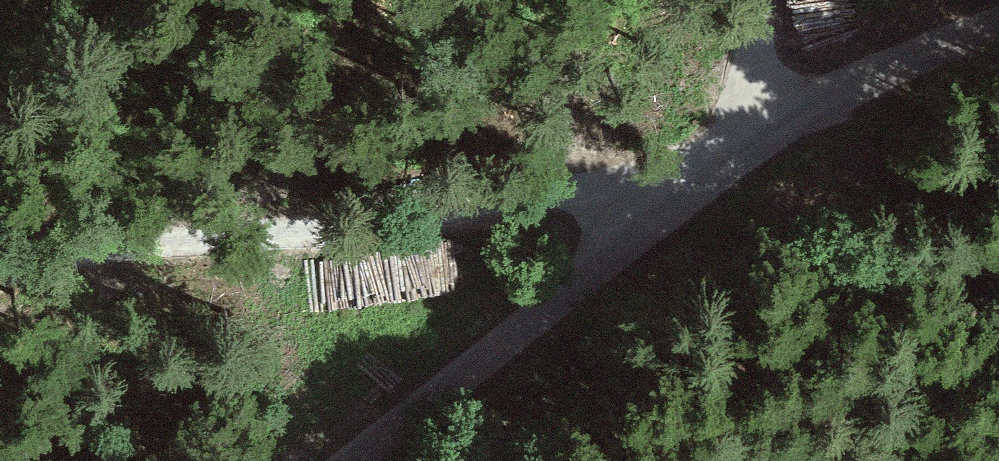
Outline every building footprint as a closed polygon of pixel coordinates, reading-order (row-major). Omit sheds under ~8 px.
[(781,12),(848,10),(848,0),(780,0),(781,12)]
